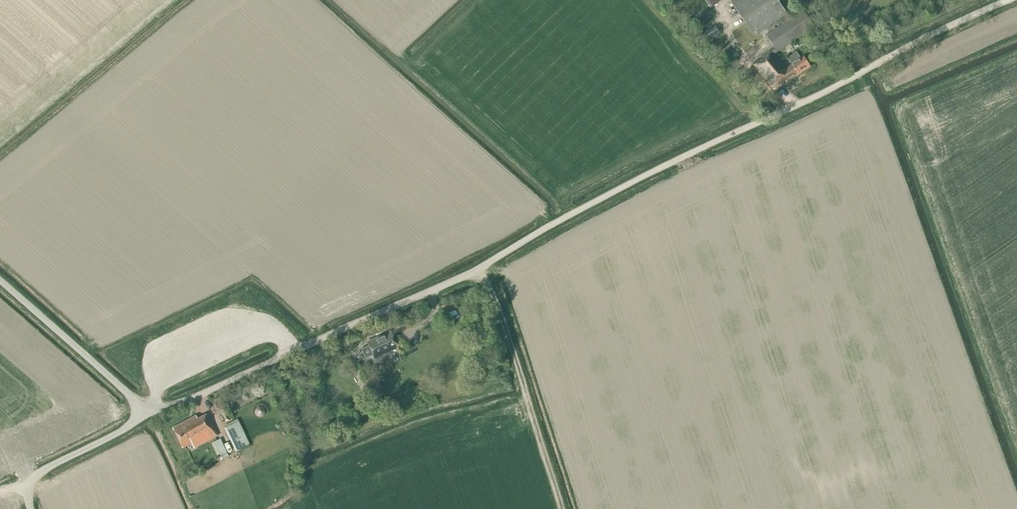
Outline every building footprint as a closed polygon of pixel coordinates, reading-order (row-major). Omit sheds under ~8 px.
[(778,0),(736,0),(732,3),(754,36),(779,18),(782,23),(766,35),(774,48),(753,65),(774,89),(786,81),(786,83),(810,67),(804,57),(801,59),(796,52),(787,58),(792,65),(786,69),(774,54),(814,27),(803,10),(790,19),(778,0)] [(706,33),(710,39),(720,33),(717,27),(706,33)] [(390,334),(389,333),(373,341),(371,339),(370,340),(370,342),(366,343),(368,346),(367,346),(372,356),(373,358),(396,348),(390,334)] [(373,392),(381,389),(377,378),(369,382),(373,392)] [(364,385),(367,393),(372,391),(369,383),(364,385)] [(216,437),(206,415),(197,420),(195,417),(172,428),(182,448),(191,444),(193,448),(216,437)] [(236,452),(250,445),(238,421),(224,428),(236,452)] [(222,459),(228,456),(220,439),(214,442),(222,459)]
